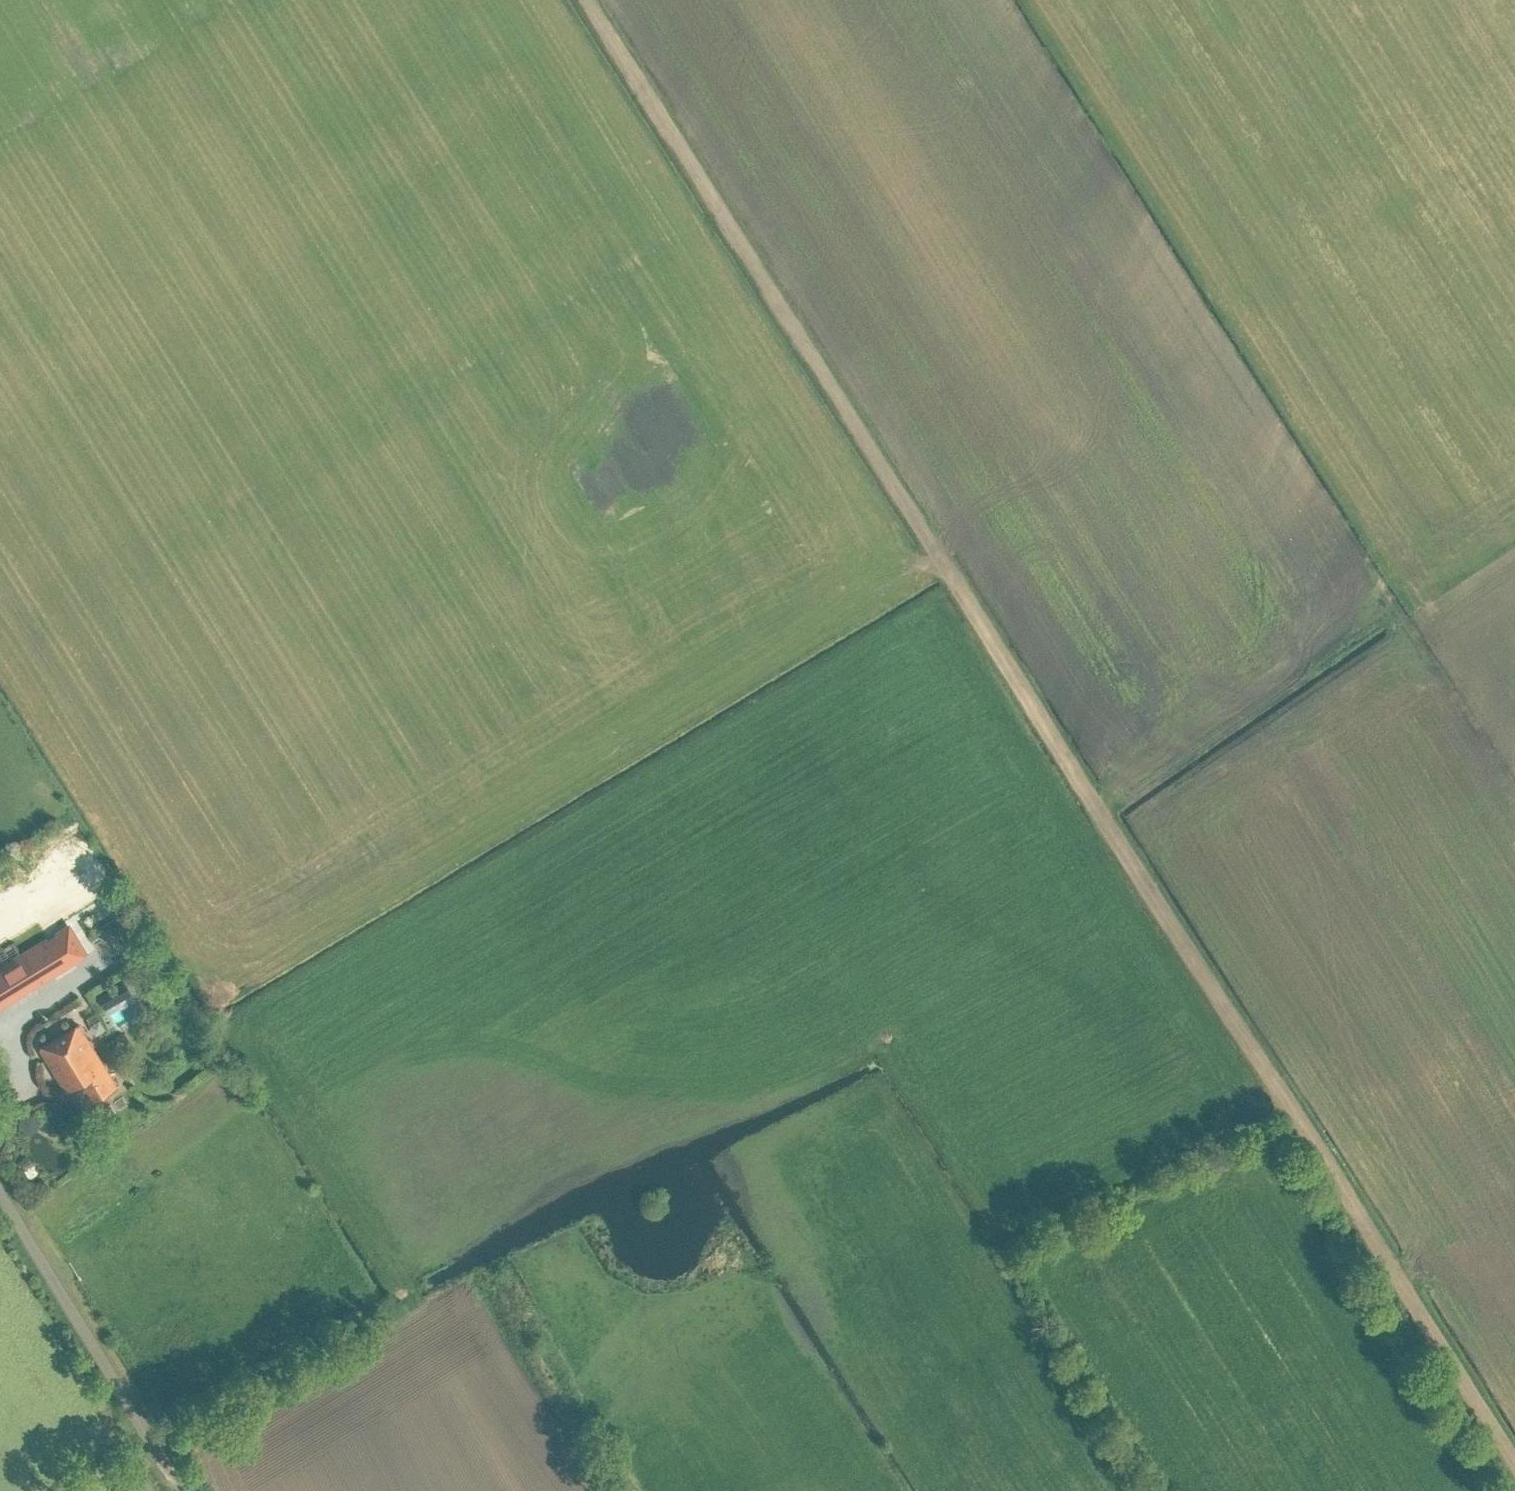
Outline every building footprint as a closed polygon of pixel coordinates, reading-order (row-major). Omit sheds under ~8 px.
[(12,1003),(91,954),(75,927),(0,973),(0,983),(12,1003)] [(125,978),(99,992),(108,1008),(133,993),(125,978)] [(80,1024),(40,1048),(66,1091),(83,1080),(95,1099),(117,1085),(80,1024)]
